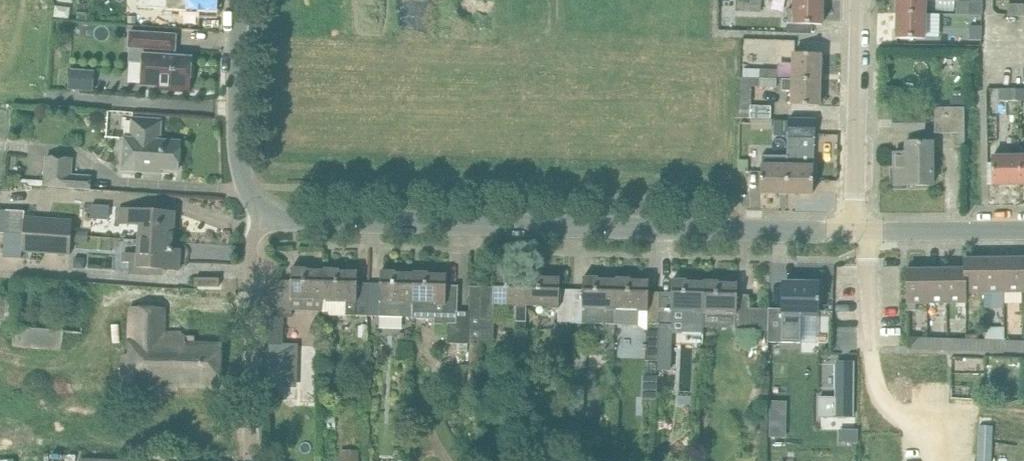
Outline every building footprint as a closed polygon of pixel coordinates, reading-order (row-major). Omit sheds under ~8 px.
[(197,9),(216,10),(217,0),(169,0),(168,8),(197,9)] [(747,10),(759,10),(760,0),(747,0),(747,10)] [(792,23),(821,24),(822,0),(793,0),(792,23)] [(898,13),(925,14),(925,0),(898,0),(898,13)] [(1008,4),(1008,15),(1023,15),(1023,0),(1008,0),(1008,4)] [(925,14),(898,13),(897,37),(924,38),(925,14)] [(970,26),(970,39),(981,39),(981,26),(970,26)] [(130,32),(129,47),(144,48),(142,85),(158,86),(159,89),(170,90),(172,87),(190,88),(190,78),(194,77),(194,66),(191,64),(192,57),(172,56),(173,50),(175,50),(176,35),(130,32)] [(793,79),(820,80),(820,54),(794,53),(793,79)] [(69,89),(88,89),(88,68),(69,67),(69,89)] [(759,78),(776,78),(776,68),(759,68),(759,78)] [(759,78),(759,86),(767,86),(776,86),(776,78),(759,78)] [(793,79),(793,87),(792,105),(819,106),(820,80),(793,79)] [(1018,101),(1017,89),(992,89),(992,101),(1018,101)] [(759,105),(750,105),(741,105),(741,117),(770,117),(770,105),(759,105)] [(966,147),(965,108),(936,108),(936,134),(958,134),(958,147),(966,147)] [(924,116),(914,116),(894,116),(894,131),(906,130),(906,153),(894,153),(894,185),(933,185),(933,141),(920,141),(920,130),(924,130),(924,116)] [(120,117),(119,134),(125,135),(124,147),(123,173),(144,174),(144,168),(178,170),(180,141),(160,140),(161,120),(133,118),(120,117)] [(788,150),(787,166),(787,192),(813,193),(814,166),(799,166),(799,149),(797,149),(797,133),(817,134),(818,119),(789,118),(789,133),(788,150)] [(774,120),(774,134),(786,134),(786,120),(774,120)] [(48,154),(46,184),(93,187),(94,174),(71,173),(72,155),(48,154)] [(1019,184),(1018,157),(992,158),(992,185),(1019,184)] [(787,192),(787,166),(761,165),(761,192),(787,192)] [(109,217),(110,205),(93,204),(92,216),(109,217)] [(139,243),(173,245),(175,212),(120,209),(119,223),(140,225),(139,243)] [(7,210),(0,210),(0,232),(5,232),(5,238),(39,240),(39,236),(71,239),(73,220),(25,217),(25,212),(7,210)] [(39,240),(5,238),(4,257),(22,258),(22,251),(70,254),(71,239),(39,236),(39,240)] [(173,245),(139,243),(138,253),(131,253),(129,274),(150,275),(151,268),(179,270),(181,249),(173,249),(173,245)] [(965,303),(967,303),(967,292),(985,292),(984,258),(965,259),(965,303)] [(985,292),(1004,292),(1003,258),(984,258),(985,292)] [(1004,292),(1023,292),(1023,258),(1003,258),(1004,292)] [(946,303),(965,303),(965,259),(964,259),(965,269),(946,269),(946,303)] [(279,283),(279,313),(292,313),(292,309),(323,310),(323,300),(324,269),(292,268),(292,284),(279,283)] [(323,310),(323,312),(345,313),(355,313),(367,314),(368,286),(357,286),(358,270),(324,269),(323,300),(323,310)] [(907,269),(907,311),(916,311),(916,304),(927,304),(927,269),(907,269)] [(927,304),(946,303),(946,269),(927,269),(927,304)] [(368,286),(367,314),(379,314),(412,315),(414,272),(381,271),(380,287),(368,286)] [(414,272),(412,315),(436,316),(436,323),(448,324),(447,343),(470,344),(470,339),(470,330),(469,330),(469,323),(469,313),(458,313),(459,285),(446,285),(447,273),(414,272)] [(469,323),(469,330),(470,330),(470,339),(470,344),(469,355),(480,355),(481,326),(494,327),(495,306),(517,307),(516,323),(526,323),(527,307),(527,275),(494,274),(494,290),(482,290),(481,305),(470,305),(469,313),(469,323)] [(527,275),(527,307),(559,308),(559,321),(570,321),(571,293),(560,292),(560,276),(527,275)] [(571,293),(570,321),(582,321),(612,322),(612,310),(615,310),(616,278),(583,277),(583,293),(571,293)] [(196,278),(195,287),(219,287),(219,278),(196,278)] [(615,310),(615,324),(640,325),(640,311),(647,311),(647,324),(646,360),(658,360),(658,345),(659,330),(660,295),(649,295),(649,289),(649,279),(616,278),(615,310)] [(659,330),(658,345),(672,345),(672,332),(671,331),(671,312),(695,313),(694,325),(704,326),(704,313),(705,281),(672,280),(671,296),(660,295),(659,330)] [(705,281),(704,313),(735,314),(735,326),(747,327),(748,327),(768,327),(768,309),(749,308),(749,295),(737,294),(738,282),(705,281)] [(17,283),(16,303),(12,347),(60,350),(62,332),(81,334),(85,308),(86,288),(17,283)] [(767,341),(767,342),(800,343),(801,314),(817,314),(818,301),(819,301),(820,297),(818,297),(818,284),(784,283),(783,309),(768,309),(768,327),(767,341)] [(123,396),(146,396),(146,389),(178,390),(178,386),(220,387),(222,344),(195,343),(195,336),(185,336),(185,332),(164,332),(165,308),(131,307),(130,356),(124,355),(123,396)] [(270,316),(269,345),(283,345),(284,317),(270,316)] [(952,350),(952,338),(929,337),(929,349),(952,350)] [(915,347),(915,348),(927,348),(928,339),(915,338),(915,347)] [(952,338),(952,350),(974,351),(974,339),(952,338)] [(974,339),(974,351),(998,352),(998,339),(974,339)] [(1021,353),(1021,340),(998,339),(998,352),(1021,353)] [(658,360),(657,370),(671,370),(672,345),(658,345),(658,360)] [(838,364),(836,363),(836,397),(820,397),(819,415),(853,416),(854,364),(851,364),(849,362),(840,362),(838,364)] [(571,400),(570,412),(582,412),(583,404),(579,400),(571,400)] [(772,402),(771,436),(785,436),(785,403),(772,402)] [(978,460),(991,460),(993,426),(979,426),(978,460)] [(857,442),(857,430),(847,430),(847,442),(857,442)] [(359,450),(343,450),(342,460),(359,460),(359,450)]
